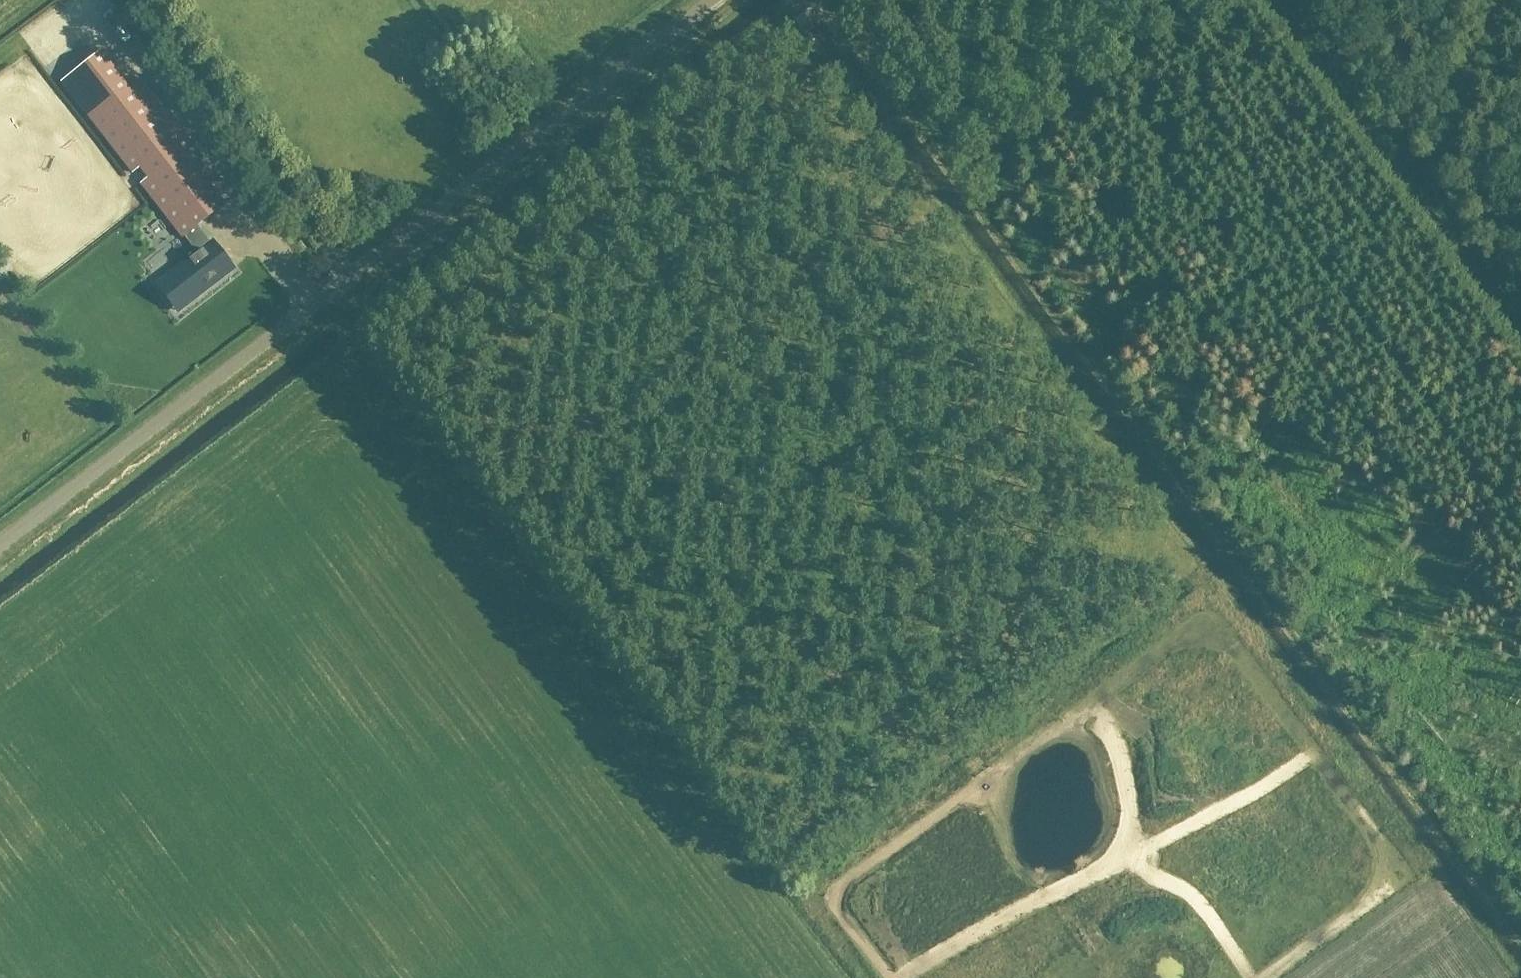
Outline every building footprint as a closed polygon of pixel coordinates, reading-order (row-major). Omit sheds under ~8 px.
[(27,12),(32,21),(49,11),(44,2),(27,12)] [(183,289),(193,301),(233,271),(212,243),(210,245),(196,227),(231,199),(104,34),(53,73),(181,238),(183,237),(191,248),(180,257),(185,264),(167,278),(179,293),(183,289)]
